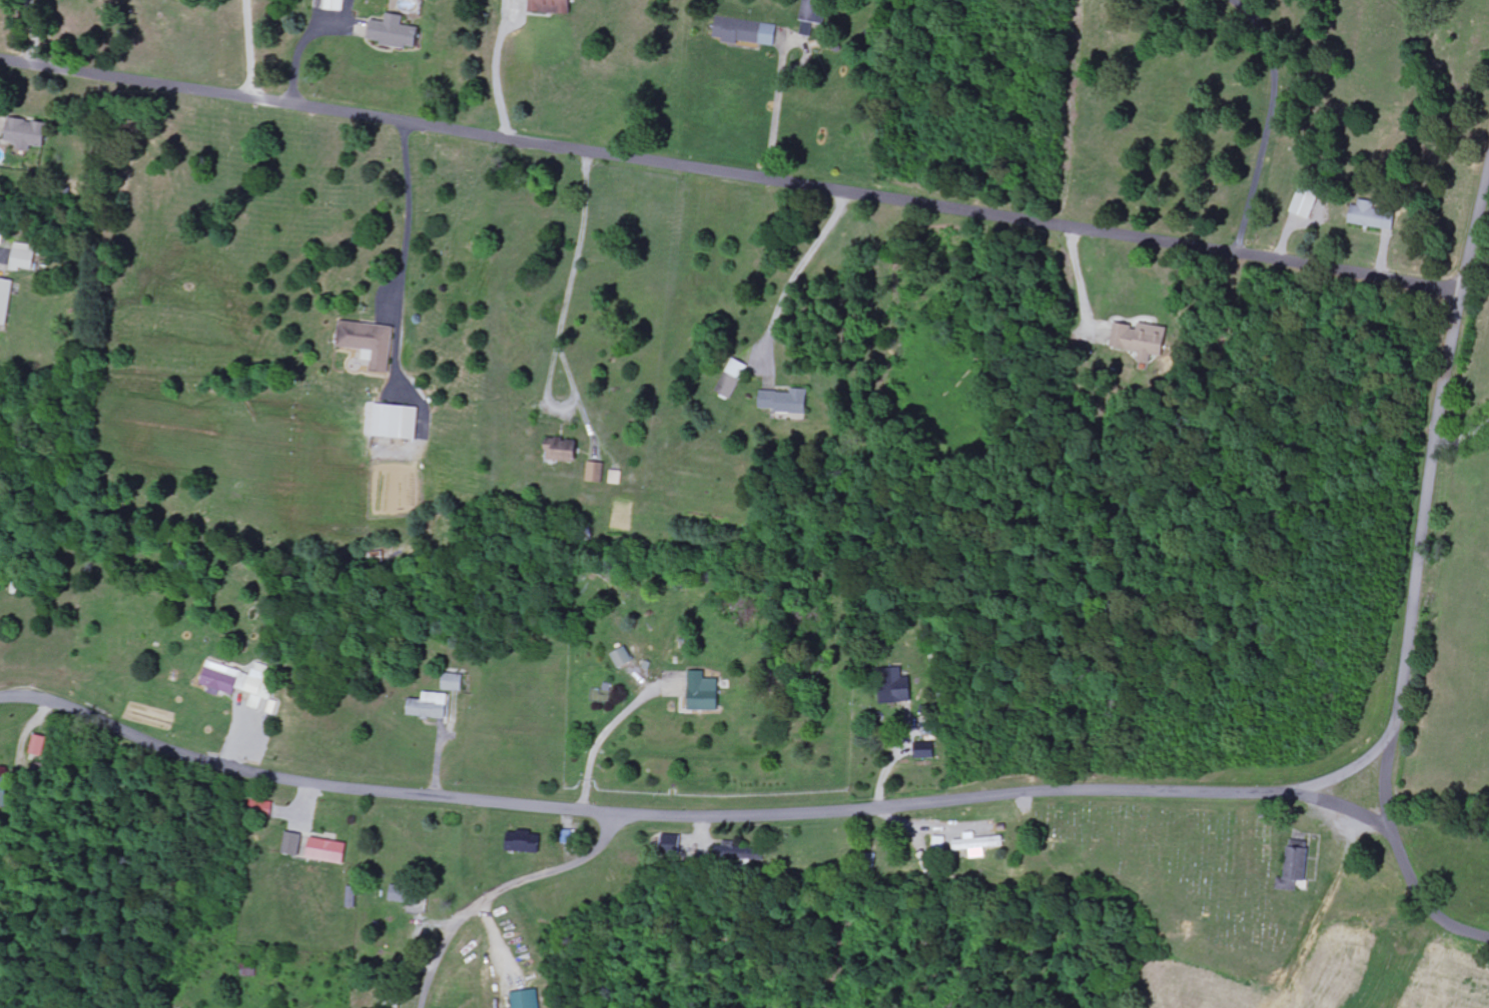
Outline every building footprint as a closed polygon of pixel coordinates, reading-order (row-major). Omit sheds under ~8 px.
[(328,11),(347,12),(348,0),(328,0),(328,11)] [(576,0),(534,0),(533,13),(575,16),(576,0)] [(816,24),(827,26),(832,2),(824,0),(806,0),(801,21),(805,22),(803,35),(813,37),(816,24)] [(408,16),(390,13),(389,22),(376,20),(372,42),(419,50),(423,28),(406,25),(408,16)] [(715,38),(777,48),(781,26),(719,16),(715,38)] [(48,149),(52,125),(12,118),(7,145),(34,150),(35,146),(48,149)] [(1295,213),(1314,220),(1324,195),(1304,188),(1295,213)] [(1352,224),(1398,232),(1401,214),(1377,209),(1378,203),(1356,199),(1352,224)] [(14,269),(36,272),(39,253),(29,252),(30,245),(18,243),(14,269)] [(0,279),(0,325),(12,326),(16,281),(0,279)] [(339,349),(366,351),(365,361),(374,362),(373,373),(392,375),(397,327),(342,322),(339,349)] [(1145,353),(1143,364),(1155,366),(1156,357),(1168,359),(1173,329),(1142,324),(1141,328),(1118,324),(1114,349),(1145,353)] [(733,400),(751,367),(736,359),(718,392),(733,400)] [(812,390),(794,390),(794,393),(763,392),(762,414),(811,415),(812,390)] [(421,407),(378,403),(375,436),(418,440),(421,407)] [(550,462),(581,463),(581,440),(551,439),(550,462)] [(607,464),(591,462),(588,482),(604,484),(607,464)] [(611,484),(623,485),(624,472),(612,471),(611,484)] [(621,668),(636,661),(630,646),(614,654),(621,668)] [(255,673),(211,662),(205,685),(213,687),(212,693),(222,696),(224,691),(238,695),(239,689),(255,693),(251,707),(269,712),(275,686),(267,684),(272,667),(257,663),(255,673)] [(915,702),(914,677),(905,677),(905,668),(881,669),(882,703),(915,702)] [(708,679),(708,671),(692,671),(691,710),(722,711),(723,679),(708,679)] [(467,675),(448,673),(445,689),(465,692),(467,675)] [(412,699),(411,717),(451,719),(452,693),(427,692),(427,699),(412,699)] [(34,754),(46,756),(51,737),(38,734),(34,754)] [(917,759),(937,759),(937,743),(918,743),(917,759)] [(13,776),(0,776),(0,806),(12,807),(13,776)] [(276,816),(277,802),(256,800),(255,814),(276,816)] [(307,835),(290,832),(286,853),(303,857),(307,835)] [(545,833),(511,832),(510,852),(544,853),(545,833)] [(979,838),(978,833),(967,833),(968,840),(957,840),(958,851),(973,851),(974,859),(990,858),(989,848),(1007,847),(1007,837),(979,838)] [(665,855),(685,856),(685,836),(666,835),(665,855)] [(351,844),(315,837),(311,858),(347,865),(351,844)] [(754,862),(754,861),(768,861),(768,849),(738,848),(739,841),(727,841),(726,862),(754,862)] [(1310,882),(1312,842),(1291,841),(1289,878),(1280,878),(1279,890),(1301,891),(1302,881),(1310,882)] [(393,902),(423,904),(425,889),(394,886),(393,902)] [(360,887),(350,887),(350,908),(359,908),(360,887)] [(542,990),(514,992),(516,1007),(544,1007),(542,990)]
